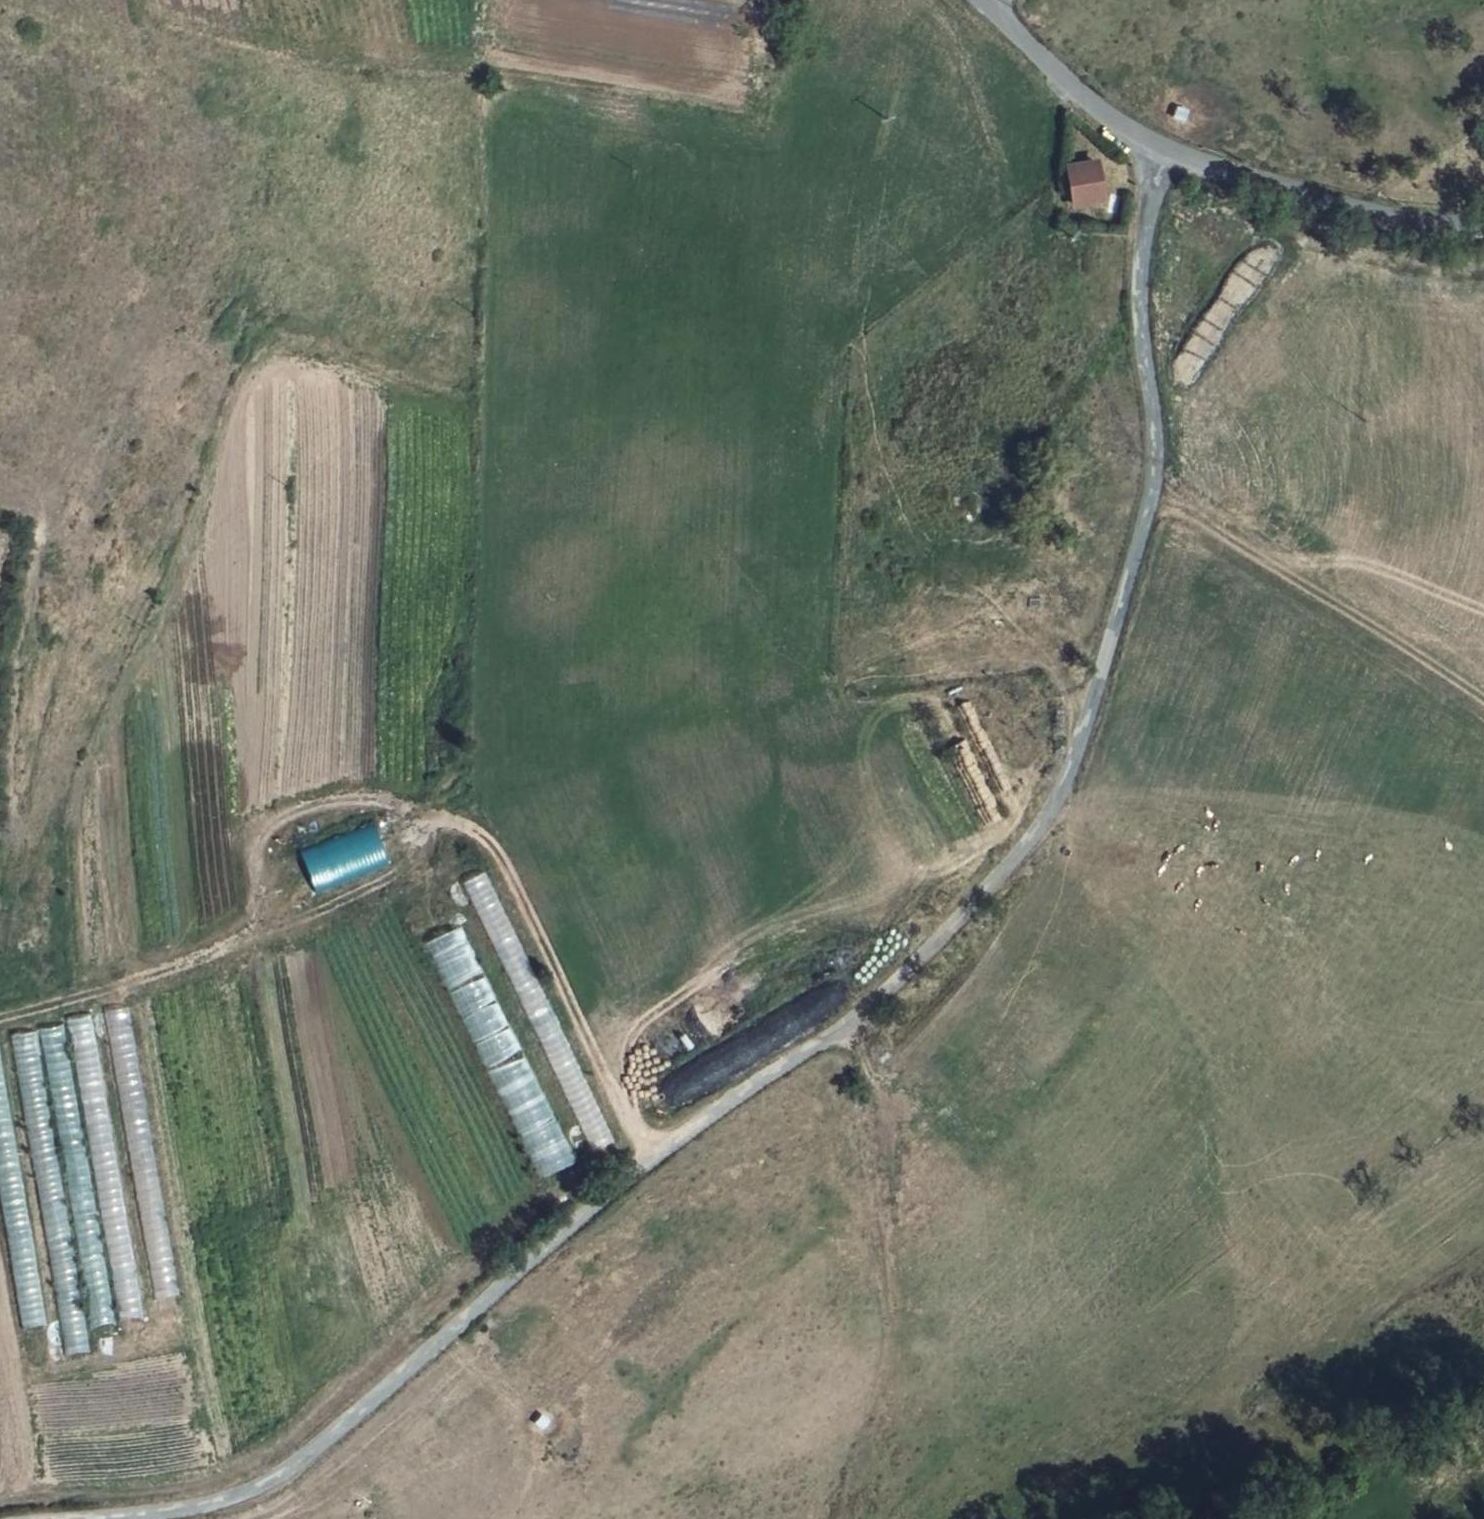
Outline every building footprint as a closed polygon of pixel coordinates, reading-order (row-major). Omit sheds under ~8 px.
[(1110,209),(1107,169),(1076,170),(1080,211),(1110,209)] [(388,863),(371,820),(296,850),(314,893),(388,863)] [(462,925),(425,942),(537,1179),(574,1162),(462,925)] [(87,1325),(148,1316),(146,1300),(175,1296),(130,1007),(98,1012),(98,1015),(66,1020),(66,1023),(37,1028),(37,1030),(12,1033),(63,1355),(91,1351),(87,1325)] [(45,1324),(0,1046),(0,1199),(21,1328),(45,1324)]
